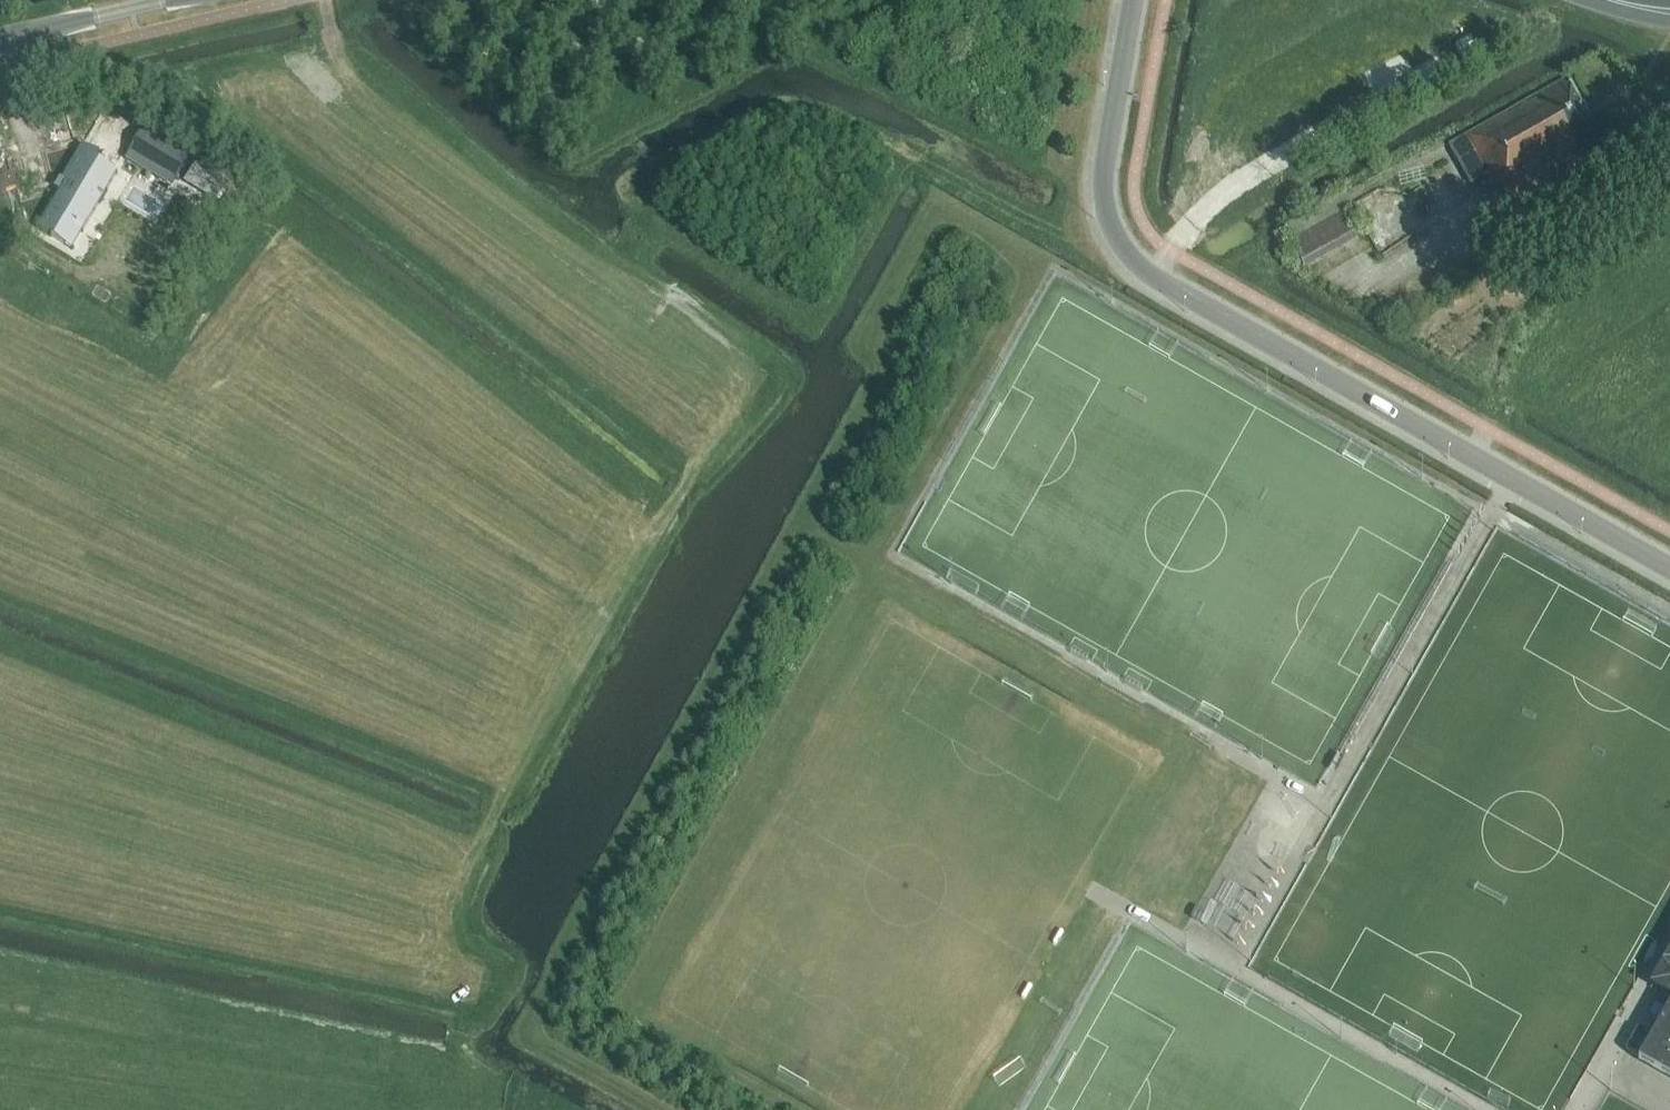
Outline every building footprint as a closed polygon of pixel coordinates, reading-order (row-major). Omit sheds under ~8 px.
[(1516,199),(1604,149),(1565,80),(1448,146),(1470,184),(1487,175),(1493,187),(1498,184),(1508,203),(1509,204),(1480,220),(1499,255),(1535,234),(1526,218),(1516,199)] [(143,130),(130,153),(146,163),(160,140),(143,130)] [(160,140),(146,163),(171,177),(184,154),(160,140)] [(60,192),(37,230),(51,238),(51,237),(64,245),(75,229),(82,233),(117,174),(96,162),(100,156),(82,146),(62,180),(61,181),(65,184),(60,192)] [(196,168),(187,182),(214,198),(222,184),(196,168)] [(1361,237),(1346,212),(1352,208),(1344,192),(1281,227),(1289,244),(1303,269),(1361,237)] [(1650,989),(1654,991),(1656,992),(1658,987),(1669,994),(1669,953),(1650,989)] [(1669,1076),(1669,1004),(1651,1037),(1637,1029),(1625,1050),(1639,1059),(1669,1076)]
